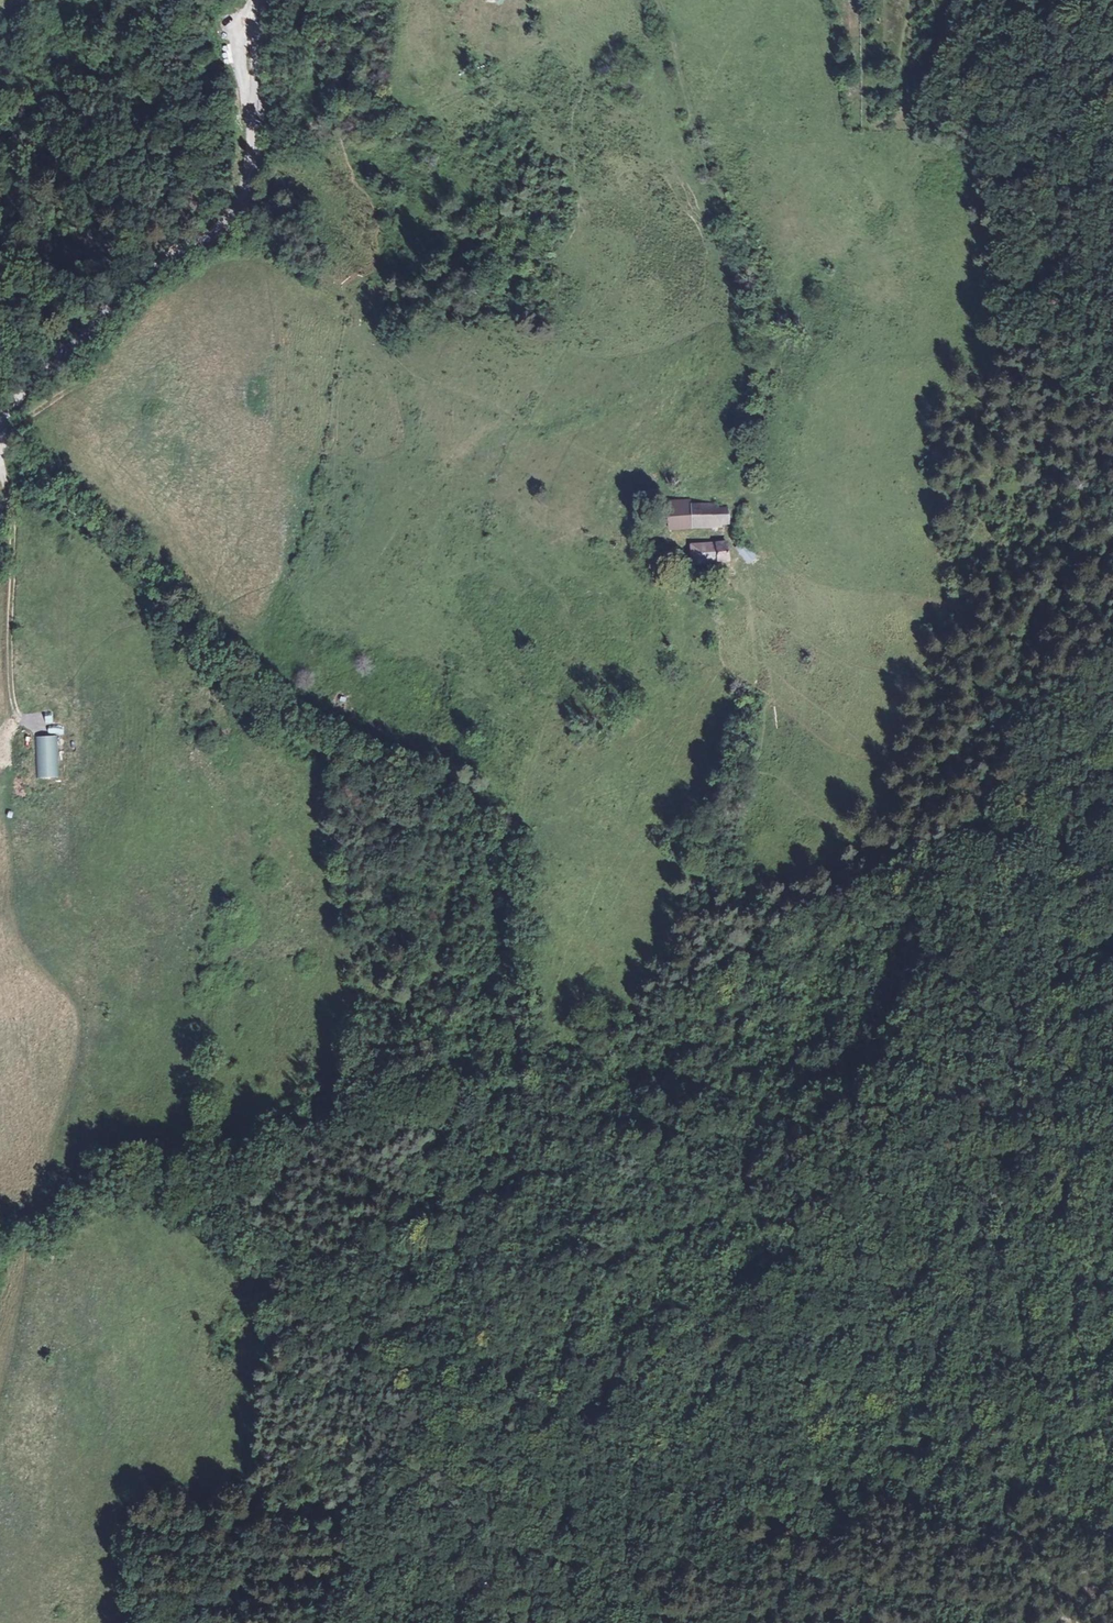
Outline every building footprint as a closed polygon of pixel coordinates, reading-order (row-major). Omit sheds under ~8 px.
[(226,64),(233,63),(231,43),(223,44),(226,64)] [(715,536),(722,537),(719,511),(719,510),(696,509),(670,509),(671,531),(714,531),(715,536)] [(727,512),(719,511),(722,537),(728,537),(730,525),(727,512)] [(756,560),(746,546),(737,553),(749,567),(756,560)] [(729,565),(728,548),(694,551),(695,568),(729,565)] [(38,779),(58,778),(56,736),(36,737),(38,779)]
